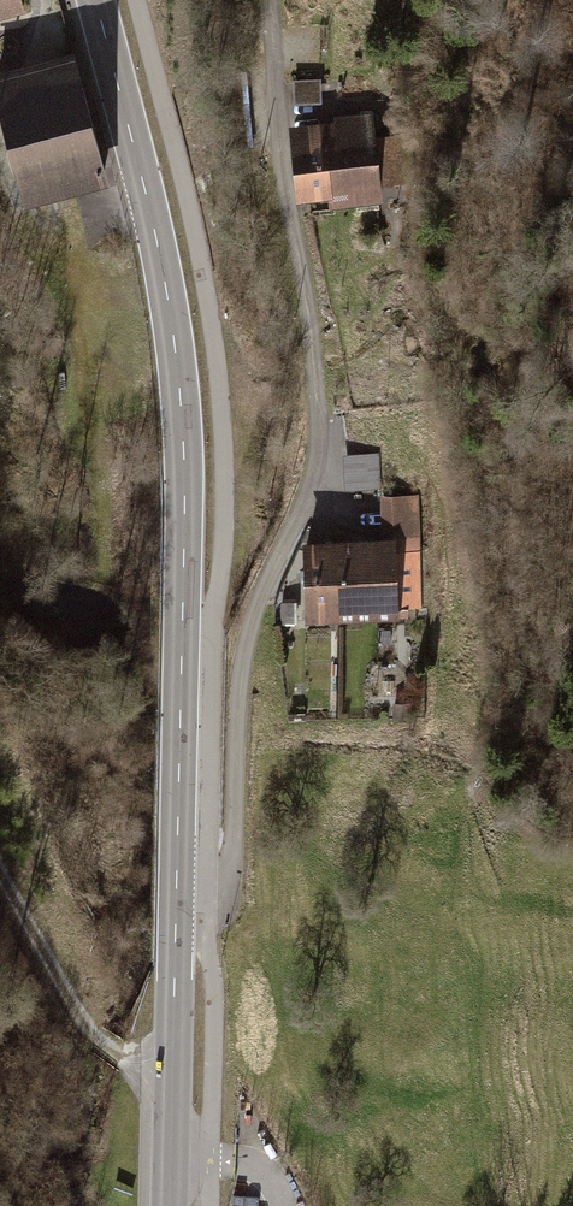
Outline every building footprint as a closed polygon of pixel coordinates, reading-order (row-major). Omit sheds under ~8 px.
[(25,15),(21,0),(0,0),(0,21),(25,15)] [(0,75),(0,109),(27,212),(107,191),(103,178),(72,56),(0,75)] [(324,76),(298,76),(298,106),(324,106),(324,76)] [(377,141),(374,115),(335,119),(336,125),(289,130),(298,208),(332,204),(333,212),(385,206),(383,190),(413,186),(407,138),(377,141)] [(380,451),(343,452),(343,487),(380,486),(380,451)] [(382,533),(305,534),(306,617),(342,617),(398,616),(398,605),(421,605),(420,493),(381,494),(382,533)] [(297,602),(281,602),(281,619),(298,619),(297,602)]
